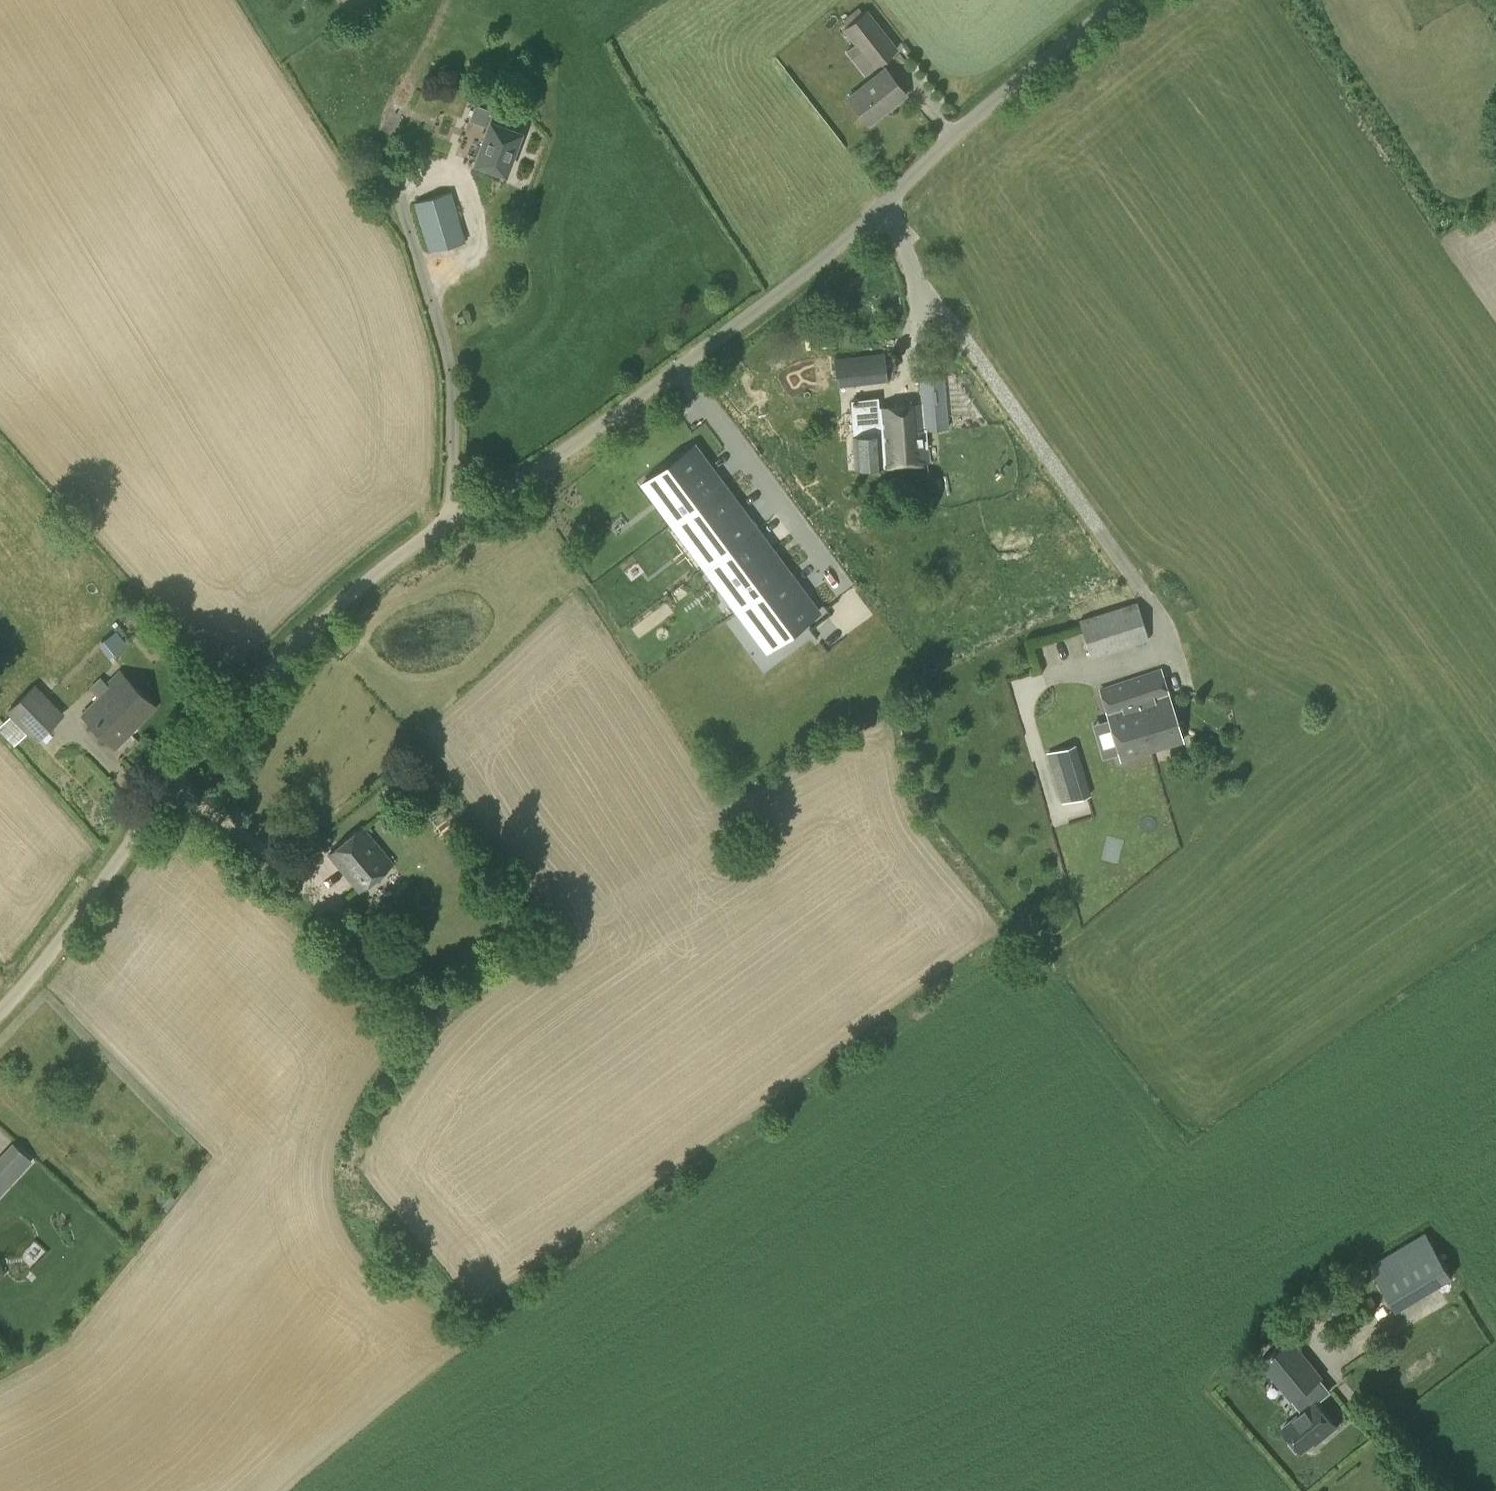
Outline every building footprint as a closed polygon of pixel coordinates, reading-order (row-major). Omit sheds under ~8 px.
[(873,68),(898,48),(868,9),(843,29),(873,68)] [(869,121),(905,92),(885,67),(849,96),(869,121)] [(505,172),(520,131),(502,124),(504,119),(494,115),(495,112),(475,104),(470,119),(488,125),(475,161),(505,172)] [(431,250),(465,240),(449,191),(416,201),(431,250)] [(838,385),(886,379),(883,353),(835,358),(838,385)] [(896,403),(901,463),(929,460),(928,446),(926,429),(948,427),(944,376),(920,378),(922,402),(914,403),(914,401),(896,403)] [(901,463),(896,403),(887,403),(887,405),(878,406),(878,397),(851,399),(857,465),(887,463),(887,464),(901,463)] [(691,430),(634,473),(649,494),(659,486),(675,508),(723,472),(712,458),(710,459),(704,451),(706,450),(691,430)] [(738,492),(723,472),(675,508),(665,515),(678,533),(689,525),(702,543),(692,551),(700,562),(758,519),(744,500),(742,501),(736,493),(738,492)] [(758,519),(700,562),(707,572),(717,564),(731,582),(721,590),(735,608),(745,601),(793,565),(778,546),(777,547),(770,539),(772,538),(758,519)] [(793,565),(745,601),(761,622),(751,630),(766,650),(824,607),(810,588),(808,590),(802,581),(804,580),(793,565)] [(1092,656),(1147,639),(1135,603),(1080,620),(1092,656)] [(116,628),(99,642),(109,654),(126,641),(116,628)] [(1111,723),(1172,705),(1161,669),(1100,688),(1111,723)] [(154,707),(120,671),(106,684),(101,678),(92,687),(101,695),(83,712),(115,745),(154,707)] [(36,741),(64,713),(34,683),(6,711),(36,741)] [(1172,705),(1111,723),(1122,759),(1183,740),(1172,705)] [(1062,803),(1091,794),(1076,744),(1046,753),(1062,803)] [(359,889),(392,861),(363,826),(330,854),(359,889)] [(15,1179),(0,1166),(0,1196),(15,1179)] [(1397,1309),(1454,1277),(1428,1231),(1371,1263),(1397,1309)] [(1317,1441),(1337,1425),(1318,1401),(1329,1392),(1326,1389),(1328,1387),(1321,1379),(1322,1377),(1291,1338),(1262,1361),(1302,1411),(1283,1426),(1303,1450),(1316,1440),(1317,1441)]
